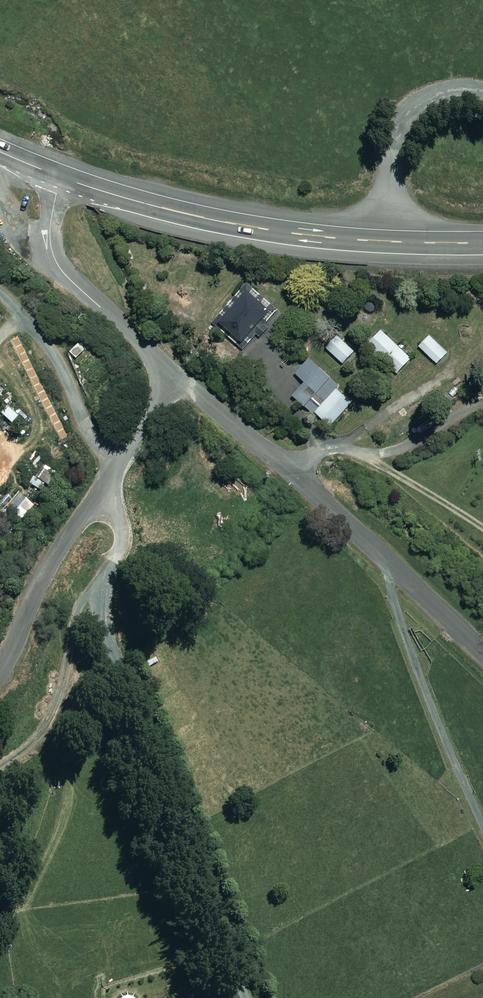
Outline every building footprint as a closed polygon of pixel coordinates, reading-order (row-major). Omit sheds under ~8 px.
[(269,312),(246,292),(219,324),(241,344),(269,312)] [(410,361),(383,329),(368,342),(395,374),(410,361)] [(447,353),(429,336),(419,347),(437,364),(447,353)] [(360,357),(343,341),(332,354),(348,369),(360,357)] [(85,350),(78,343),(70,352),(76,358),(85,350)] [(348,394),(311,361),(298,375),(305,382),(293,396),(322,422),(348,394)] [(17,418),(6,408),(0,415),(11,424),(17,418)] [(51,475),(40,467),(29,485),(40,492),(51,475)] [(34,506),(19,493),(6,509),(21,522),(34,506)]
